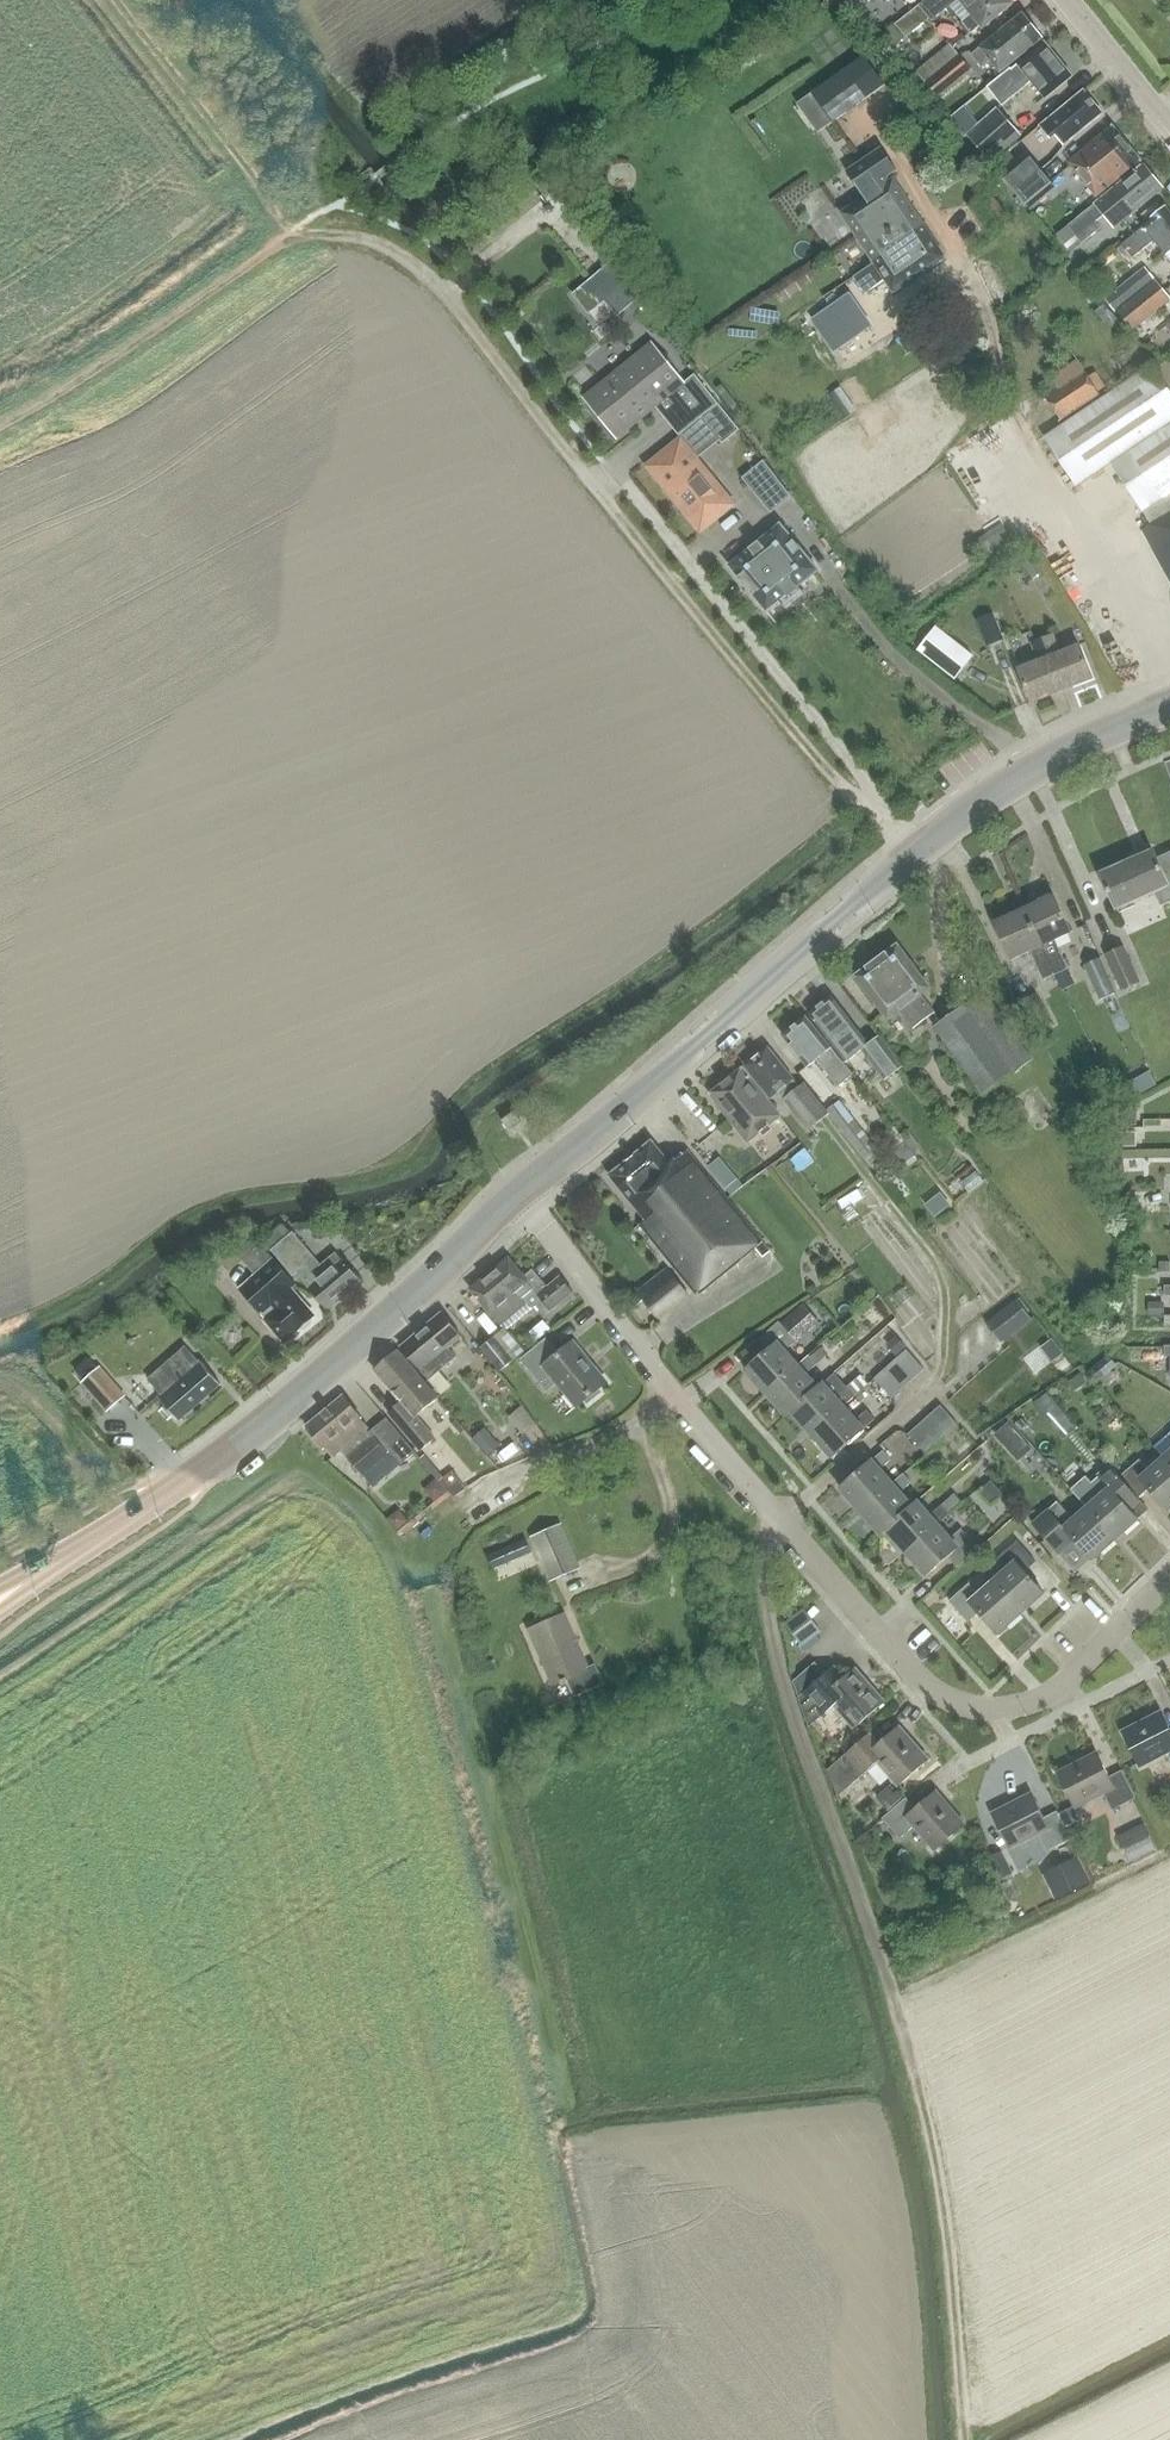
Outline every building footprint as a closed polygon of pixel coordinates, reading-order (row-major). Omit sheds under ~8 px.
[(1012,3),(1010,0),(959,0),(982,28),(1012,3)] [(1000,71),(1041,39),(1021,14),(973,53),(983,66),(990,59),(1000,71)] [(903,38),(892,25),(880,35),(892,48),(903,38)] [(1045,98),(1072,76),(1044,42),(1011,69),(1010,68),(987,87),(1002,106),(1032,82),(1045,98)] [(927,81),(960,55),(950,43),(917,68),(927,81)] [(939,97),(972,70),(960,55),(927,81),(939,97)] [(832,120),(883,85),(864,57),(813,92),(832,120)] [(1068,141),(1102,113),(1083,91),(1041,125),(1052,138),(1060,131),(1068,141)] [(991,162),(1021,135),(997,108),(967,135),(991,162)] [(1097,196),(1141,161),(1112,126),(1069,161),(1097,196)] [(1000,173),(1015,192),(1041,171),(1026,152),(1000,173)] [(1164,189),(1144,164),(1095,204),(1114,229),(1164,189)] [(1041,171),(1015,192),(1030,210),(1056,190),(1041,171)] [(911,207),(892,179),(841,212),(860,241),(911,207)] [(911,207),(860,241),(875,264),(897,249),(893,243),(903,237),(911,248),(931,236),(911,207)] [(1165,208),(1122,243),(1133,257),(1155,240),(1165,252),(1169,248),(1169,213),(1165,208)] [(893,292),(945,258),(931,236),(911,248),(903,237),(893,243),(897,249),(875,264),(870,267),(855,277),(864,293),(885,279),(893,292)] [(610,262),(571,294),(578,303),(599,285),(622,313),(636,301),(639,297),(610,262)] [(1155,279),(1145,266),(1104,298),(1115,311),(1155,279)] [(1132,331),(1169,299),(1154,281),(1117,313),(1132,331)] [(845,298),(815,318),(836,349),(866,329),(845,298)] [(694,373),(683,382),(651,343),(584,397),(617,438),(655,407),(677,435),(701,416),(718,403),(694,373)] [(1089,375),(1077,359),(1050,376),(1057,387),(1044,395),(1061,420),(1099,395),(1098,392),(1106,386),(1096,371),(1089,375)] [(1152,367),(1045,438),(1076,487),(1109,463),(1151,525),(1143,531),(1169,579),(1169,394),(1152,367)] [(718,403),(701,416),(719,440),(722,443),(739,429),(718,403)] [(680,438),(646,465),(700,532),(734,505),(696,458),(680,438)] [(742,478),(751,490),(772,473),(763,461),(742,478)] [(729,565),(766,611),(787,595),(788,596),(798,588),(797,586),(818,570),(780,524),(729,565)] [(987,535),(997,551),(1014,541),(1004,525),(987,535)] [(1043,572),(1034,557),(1023,565),(1032,579),(1043,572)] [(988,645),(1003,639),(993,614),(979,620),(988,645)] [(936,626),(917,650),(955,680),(973,656),(936,626)] [(1054,648),(1056,647),(1059,646),(1054,633),(1035,640),(1038,645),(1043,643),(1062,690),(1093,678),(1079,644),(1056,653),(1054,648)] [(1062,690),(1043,643),(1038,645),(1035,640),(1030,642),(1035,656),(1037,655),(1039,659),(1018,667),(1032,702),(1062,690)] [(1101,874),(1116,908),(1155,891),(1169,885),(1169,888),(1169,852),(1157,858),(1153,850),(1101,874)] [(1054,974),(1055,974),(1068,968),(1055,940),(1071,932),(1054,895),(1024,908),(1054,974)] [(1045,978),(1054,974),(1024,908),(995,922),(1012,959),(1031,950),(1045,978)] [(897,944),(856,975),(888,1018),(900,1009),(913,1028),(934,1012),(920,994),(929,987),(897,944)] [(1140,981),(1124,945),(1105,953),(1121,990),(1140,981)] [(1083,963),(1100,999),(1116,991),(1100,956),(1083,963)] [(1032,1059),(984,991),(934,1027),(983,1095),(1032,1059)] [(880,1034),(870,1043),(831,996),(809,1014),(848,1061),(863,1049),(887,1078),(904,1064),(880,1034)] [(852,1074),(843,1062),(806,1016),(782,1035),(808,1066),(816,1059),(838,1086),(852,1074)] [(804,1081),(799,1085),(768,1047),(745,1065),(770,1096),(778,1090),(784,1097),(783,1097),(808,1129),(829,1113),(804,1081)] [(742,1068),(710,1094),(748,1142),(781,1115),(742,1068)] [(1149,1071),(1135,1078),(1142,1092),(1156,1085),(1149,1071)] [(883,1155),(839,1099),(826,1109),(871,1165),(883,1155)] [(509,1131),(522,1121),(515,1111),(502,1120),(509,1131)] [(1122,1125),(1136,1125),(1136,1111),(1122,1111),(1122,1125)] [(907,1160),(924,1147),(910,1128),(893,1142),(907,1160)] [(1135,1132),(1122,1132),(1122,1146),(1136,1146),(1135,1132)] [(769,1251),(762,1242),(687,1150),(670,1163),(652,1141),(610,1175),(645,1218),(639,1223),(697,1295),(755,1248),(762,1257),(769,1251)] [(716,1178),(725,1190),(736,1182),(727,1170),(716,1178)] [(891,1186),(899,1180),(891,1170),(883,1176),(891,1186)] [(949,1207),(940,1194),(924,1206),(934,1218),(949,1207)] [(360,1281),(335,1252),(321,1263),(293,1231),(291,1232),(283,1223),(283,1224),(344,1295),(360,1281)] [(328,1308),(344,1295),(283,1224),(263,1241),(293,1275),(297,1272),(328,1308)] [(573,1292),(560,1276),(547,1287),(533,1269),(524,1277),(508,1258),(470,1289),(489,1311),(496,1320),(497,1319),(502,1325),(527,1304),(529,1307),(533,1307),(535,1305),(544,1316),(573,1292)] [(295,1284),(273,1259),(238,1289),(261,1315),(262,1314),(266,1320),(284,1341),(296,1330),(297,1332),(315,1317),(290,1289),(295,1284)] [(1160,1261),(1159,1273),(1169,1273),(1169,1261),(1160,1261)] [(659,1319),(688,1295),(672,1275),(642,1299),(659,1319)] [(1016,1299),(985,1322),(1000,1342),(1031,1319),(1016,1299)] [(1164,1316),(1164,1302),(1148,1301),(1148,1316),(1164,1316)] [(800,1344),(822,1324),(804,1304),(782,1324),(800,1344)] [(461,1336),(441,1313),(401,1347),(428,1380),(456,1356),(448,1347),(461,1336)] [(798,1365),(785,1350),(796,1341),(779,1321),(757,1340),(767,1351),(745,1370),(766,1393),(798,1365)] [(514,1360),(494,1335),(480,1347),(500,1372),(514,1360)] [(886,1344),(898,1357),(906,1350),(907,1348),(895,1335),(886,1344)] [(557,1382),(577,1406),(585,1400),(587,1403),(600,1392),(598,1389),(606,1382),(573,1342),(558,1354),(546,1339),(521,1359),(546,1391),(557,1382)] [(199,1359),(198,1360),(185,1345),(147,1379),(160,1394),(157,1396),(178,1421),(221,1384),(199,1359)] [(817,1387),(806,1374),(827,1355),(821,1347),(810,1356),(809,1355),(798,1365),(766,1393),(786,1416),(792,1412),(791,1411),(818,1387),(817,1387)] [(435,1438),(416,1416),(438,1398),(397,1350),(374,1369),(402,1402),(391,1412),(422,1449),(435,1438)] [(913,1379),(923,1369),(906,1350),(898,1357),(895,1359),(913,1379)] [(902,1388),(913,1379),(895,1359),(885,1369),(902,1388)] [(126,1395),(100,1365),(80,1382),(106,1412),(126,1395)] [(891,1398),(902,1388),(885,1369),(874,1378),(891,1398)] [(811,1434),(843,1406),(868,1383),(860,1374),(846,1387),(834,1372),(823,1382),(817,1387),(818,1387),(791,1411),(792,1412),(811,1434)] [(1068,1381),(1074,1390),(1087,1382),(1080,1372),(1068,1381)] [(363,1474),(386,1454),(366,1429),(368,1427),(360,1418),(342,1396),(306,1426),(324,1448),(325,1448),(332,1457),(343,1448),(350,1456),(349,1457),(363,1474)] [(1049,1398),(1036,1408),(1049,1424),(1062,1413),(1049,1398)] [(856,1420),(843,1406),(811,1434),(832,1457),(864,1429),(863,1429),(875,1419),(867,1410),(856,1420)] [(947,1434),(957,1425),(940,1406),(930,1415),(947,1434)] [(936,1444),(947,1434),(930,1415),(919,1424),(936,1444)] [(371,1430),(400,1464),(415,1452),(386,1417),(371,1430)] [(994,1435),(1018,1462),(1033,1449),(1009,1422),(994,1435)] [(925,1454),(936,1444),(919,1424),(908,1434),(925,1454)] [(501,1446),(485,1427),(473,1437),(489,1456),(501,1446)] [(892,1483),(880,1469),(891,1459),(883,1450),(872,1460),(872,1459),(840,1488),(860,1511),(892,1483)] [(1119,1477),(1129,1488),(1137,1498),(1148,1489),(1167,1511),(1169,1508),(1169,1467),(1162,1458),(1148,1470),(1139,1460),(1119,1477)] [(1129,1488),(1119,1477),(1111,1467),(1091,1484),(1100,1495),(1086,1508),(1114,1540),(1137,1519),(1127,1507),(1137,1498),(1129,1488)] [(443,1477),(438,1481),(448,1492),(463,1485),(451,1471),(443,1477)] [(912,1506),(911,1505),(900,1492),(910,1483),(902,1474),(892,1483),(860,1511),(881,1535),(886,1530),(886,1529),(912,1506)] [(437,1479),(424,1490),(435,1503),(448,1492),(438,1481),(437,1479)] [(906,1552),(937,1524),(948,1515),(962,1502),(954,1493),(929,1515),(916,1501),(911,1505),(912,1506),(886,1529),(886,1530),(906,1552)] [(1073,1519),(1057,1501),(1032,1524),(1058,1554),(1073,1540),(1091,1560),(1114,1540),(1086,1508),(1073,1519)] [(409,1521),(399,1508),(386,1518),(396,1531),(409,1521)] [(557,1524),(531,1536),(550,1580),(577,1569),(557,1524)] [(957,1567),(978,1549),(961,1529),(950,1538),(937,1524),(906,1552),(926,1575),(947,1557),(957,1567)] [(500,1549),(506,1563),(531,1552),(524,1539),(500,1549)] [(1020,1613),(1043,1593),(1024,1571),(1035,1562),(1016,1541),(997,1559),(1006,1569),(992,1582),(1020,1613)] [(997,1634),(1020,1613),(992,1582),(978,1594),(968,1584),(949,1601),(968,1622),(978,1612),(997,1634)] [(787,1622),(802,1648),(823,1635),(808,1610),(787,1622)] [(595,1664),(587,1668),(564,1614),(529,1629),(553,1684),(566,1678),(575,1696),(604,1683),(595,1664)] [(854,1669),(843,1679),(834,1668),(826,1675),(815,1662),(793,1681),(808,1725),(834,1703),(854,1727),(883,1702),(854,1669)] [(1161,1712),(1123,1732),(1140,1766),(1168,1752),(1169,1756),(1169,1730),(1161,1712)] [(898,1785),(927,1759),(898,1727),(878,1745),(869,1734),(828,1770),(838,1796),(878,1761),(898,1785)] [(1112,1810),(1136,1798),(1122,1770),(1108,1777),(1096,1753),(1058,1773),(1075,1807),(1103,1792),(1112,1810)] [(886,1787),(875,1797),(887,1811),(902,1797),(896,1790),(893,1793),(886,1787)] [(934,1849),(963,1824),(935,1792),(915,1809),(906,1798),(882,1818),(899,1838),(914,1826),(934,1849)] [(1046,1851),(1070,1839),(1064,1827),(1058,1814),(1056,1811),(1043,1818),(1031,1794),(993,1813),(1010,1847),(1038,1833),(1046,1851)] [(1058,1814),(1064,1827),(1079,1819),(1072,1806),(1058,1814)] [(1156,1848),(1144,1823),(1117,1835),(1129,1861),(1156,1848)] [(999,1879),(1012,1873),(1001,1851),(988,1858),(999,1879)] [(1052,1870),(1065,1896),(1092,1882),(1079,1857),(1052,1870)]
